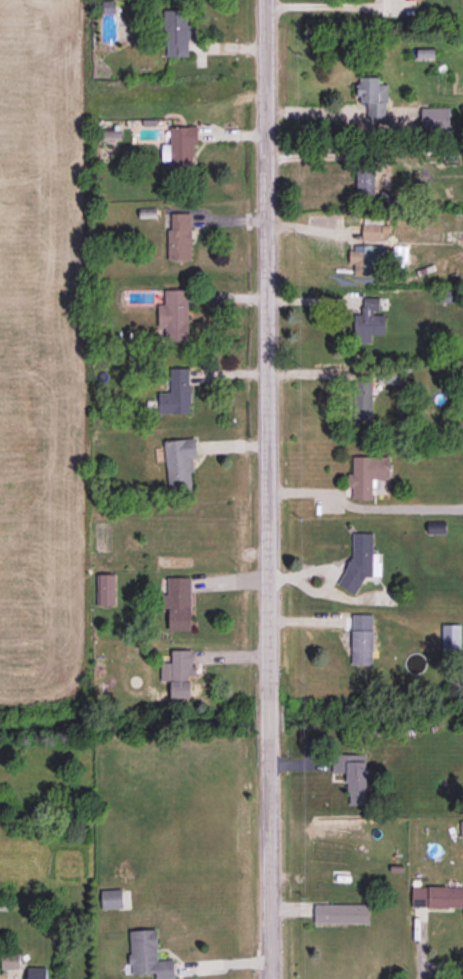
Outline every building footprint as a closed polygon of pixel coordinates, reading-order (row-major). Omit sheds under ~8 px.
[(166,56),(189,56),(188,9),(165,9),(166,56)] [(379,76),(358,76),(358,103),(367,103),(367,119),(387,119),(387,83),(379,84),(379,76)] [(450,130),(449,107),(421,107),(422,131),(450,130)] [(171,126),(170,173),(193,173),(193,144),(199,144),(199,126),(171,126)] [(167,259),(192,259),(192,213),(166,213),(167,259)] [(381,224),(362,224),(362,239),(381,239),(381,224)] [(385,245),(351,245),(350,263),(354,263),(354,274),(373,275),(373,261),(384,261),(385,245)] [(189,289),(165,289),(165,304),(160,304),(159,341),(188,341),(189,289)] [(354,314),(355,342),(371,342),(371,334),(385,334),(385,314),(374,314),(373,304),(362,305),(362,314),(354,314)] [(159,392),(159,413),(191,413),(190,367),(170,368),(170,392),(159,392)] [(356,379),(354,421),(371,422),(373,380),(356,379)] [(164,440),(169,490),(193,488),(191,470),(194,470),(193,458),(198,457),(196,437),(164,440)] [(353,456),(353,473),(348,473),(348,487),(353,487),(353,498),(373,498),(373,479),(390,479),(390,456),(353,456)] [(113,605),(113,574),(98,574),(97,605),(113,605)] [(192,577),(169,576),(168,629),(191,630),(192,577)] [(373,630),(352,629),(352,664),(372,664),(373,630)] [(171,698),(191,697),(191,676),(197,676),(197,664),(193,664),(193,649),(172,649),(172,662),(160,662),(161,680),(170,680),(171,698)] [(366,754),(332,754),(332,772),(348,772),(348,804),(366,804),(366,754)] [(412,887),(413,907),(462,906),(462,886),(412,887)] [(370,922),(369,903),(315,904),(315,923),(370,922)] [(176,978),(175,959),(158,960),(157,929),(129,930),(131,973),(157,972),(157,978),(176,978)] [(3,969),(21,968),(20,952),(3,952),(3,969)] [(28,978),(47,978),(47,967),(28,967),(28,978)]
